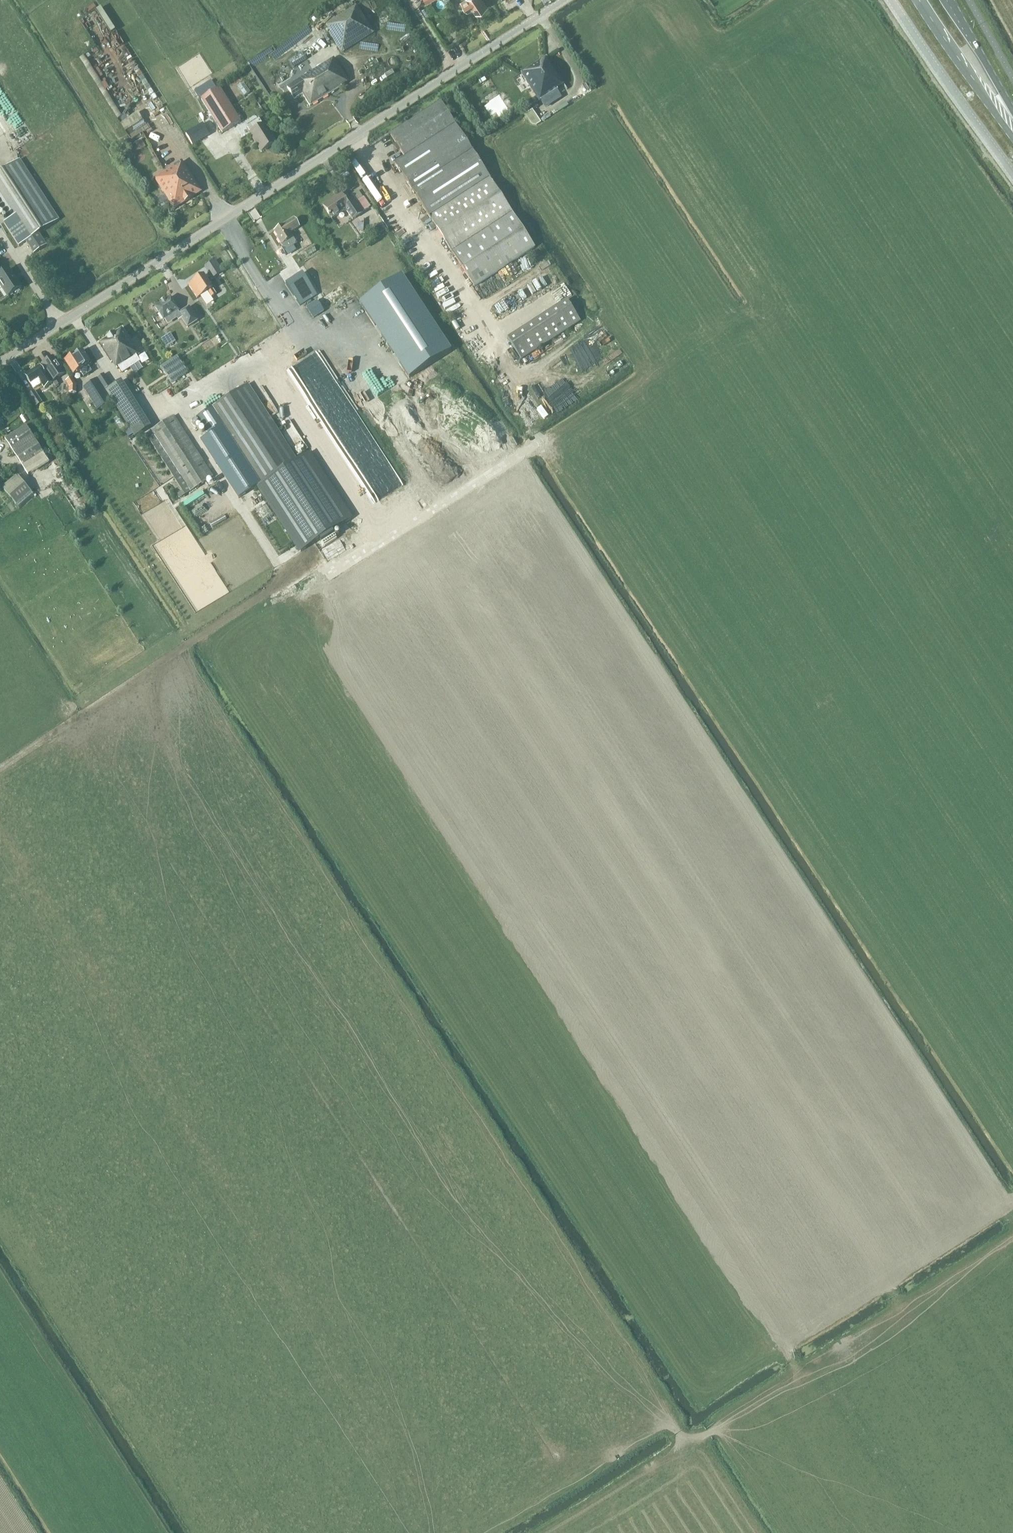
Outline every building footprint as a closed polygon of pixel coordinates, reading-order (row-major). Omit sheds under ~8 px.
[(461,1),(468,11),(472,8),(476,14),(487,7),(482,0),(463,0),(461,1)] [(341,54),(374,33),(356,6),(326,25),(330,32),(329,34),(341,54)] [(289,27),(293,33),(302,28),(298,22),(289,27)] [(557,89),(564,85),(546,57),(521,73),(539,102),(558,91),(557,89)] [(340,86),(348,82),(334,58),(319,67),(317,64),(312,67),(314,71),(287,88),(294,100),(302,95),(309,107),(341,87),(340,86)] [(241,84),(235,88),(241,97),(246,93),(241,84)] [(219,88),(201,100),(222,134),(240,122),(219,88)] [(486,105),(492,115),(498,112),(502,118),(512,111),(501,94),(491,101),(492,101),(486,105)] [(534,248),(441,103),(391,136),(405,158),(394,164),(474,288),(534,248)] [(532,110),(525,115),(532,124),(537,126),(541,123),(532,110)] [(139,114),(122,123),(127,133),(144,124),(139,114)] [(276,143),(263,125),(262,126),(258,120),(246,128),(250,134),(248,135),(261,153),(276,143)] [(201,124),(186,133),(193,145),(208,136),(201,124)] [(128,152),(123,155),(126,160),(131,157),(128,152)] [(0,172),(0,206),(8,219),(4,222),(19,246),(26,242),(34,254),(47,245),(39,233),(59,220),(50,206),(20,159),(0,172)] [(174,209),(200,192),(182,163),(176,167),(176,166),(155,180),(174,209)] [(219,171),(212,176),(218,184),(225,179),(219,171)] [(351,196),(345,200),(342,195),(332,202),(331,200),(322,206),(331,219),(345,210),(352,220),(362,214),(361,213),(371,207),(364,197),(356,203),(351,196)] [(423,210),(419,213),(424,223),(429,221),(423,210)] [(290,252),(288,249),(297,244),(290,233),(299,227),(294,219),(282,226),(281,226),(278,228),(277,229),(274,232),(277,237),(276,238),(281,245),(282,247),(281,248),(286,255),(290,252)] [(383,225),(376,229),(379,234),(386,230),(383,225)] [(212,279),(223,273),(215,260),(205,267),(212,279)] [(3,289),(4,288),(8,295),(21,287),(15,280),(8,270),(1,274),(0,272),(0,285),(3,289)] [(302,272),(285,283),(300,306),(317,295),(302,272)] [(212,297),(216,295),(212,289),(213,288),(204,275),(188,285),(197,299),(208,292),(212,297)] [(402,276),(360,303),(409,378),(451,351),(402,276)] [(179,311),(170,297),(155,307),(165,323),(167,321),(166,320),(179,311)] [(498,310),(505,304),(499,297),(492,303),(498,310)] [(324,312),(317,300),(306,307),(313,318),(324,312)] [(580,322),(567,301),(507,339),(520,360),(580,322)] [(197,321),(189,307),(179,314),(187,327),(197,321)] [(122,373),(130,368),(127,363),(137,357),(136,355),(138,354),(121,328),(98,344),(111,364),(112,363),(117,370),(119,368),(122,373)] [(161,340),(167,347),(176,341),(170,333),(161,340)] [(211,333),(201,341),(205,347),(216,339),(211,333)] [(567,344),(555,348),(558,359),(570,356),(567,344)] [(87,366),(91,364),(82,351),(65,362),(73,375),(80,371),(83,377),(90,372),(87,366)] [(177,356),(161,367),(171,384),(188,373),(177,356)] [(54,358),(42,365),(47,375),(55,386),(59,384),(56,379),(64,374),(60,367),(54,358)] [(34,389),(41,384),(44,388),(52,383),(46,374),(45,374),(40,365),(25,376),(34,389)] [(98,411),(112,402),(105,391),(105,390),(111,387),(103,375),(83,388),(98,411)] [(75,383),(72,378),(66,381),(70,387),(75,383)] [(121,381),(105,391),(112,402),(135,437),(151,427),(121,381)] [(308,453),(297,461),(247,384),(197,417),(208,435),(201,440),(239,498),(258,486),(290,535),(301,552),(320,539),(321,542),(334,534),(332,531),(351,519),(311,457),(308,453)] [(29,395),(36,407),(43,403),(35,391),(29,395)] [(66,391),(61,394),(64,399),(69,396),(66,391)] [(182,439),(168,419),(151,430),(154,436),(148,439),(184,495),(213,477),(186,436),(182,439)] [(27,425),(5,439),(28,475),(49,462),(27,425)] [(329,474),(342,463),(326,444),(314,430),(301,440),(329,474)] [(369,474),(364,477),(371,488),(376,485),(369,474)] [(3,488),(17,505),(31,492),(17,475),(3,488)] [(364,485),(360,489),(368,497),(372,494),(364,485)] [(162,486),(155,488),(158,499),(165,497),(162,486)]
